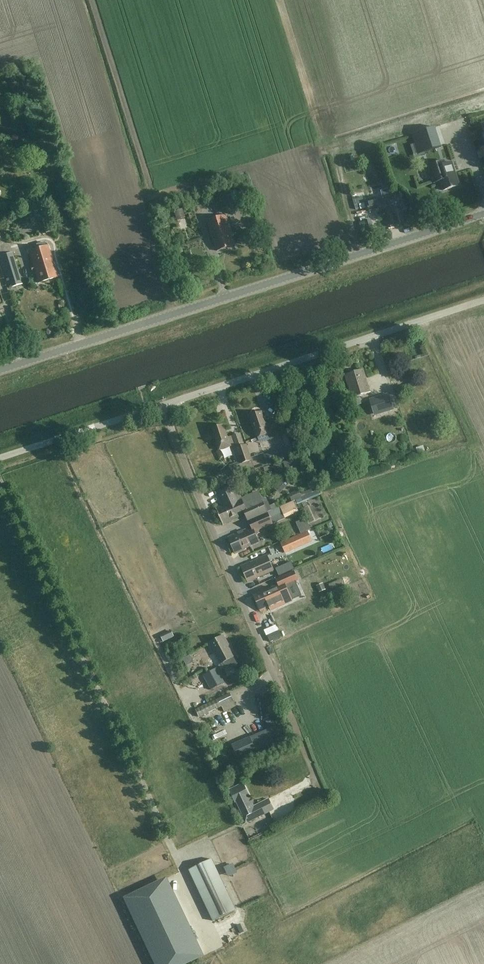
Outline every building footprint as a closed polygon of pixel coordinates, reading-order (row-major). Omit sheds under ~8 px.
[(444,144),(440,130),(414,138),(418,151),(444,144)] [(460,186),(452,163),(446,165),(445,161),(428,166),(434,184),(440,181),(443,191),(460,186)] [(407,209),(404,194),(396,196),(395,194),(391,196),(390,194),(384,196),(384,198),(375,201),(374,198),(366,201),(369,212),(393,206),(393,208),(399,207),(400,211),(407,209)] [(364,203),(363,198),(353,200),(354,206),(364,203)] [(232,235),(226,215),(207,221),(213,241),(214,241),(217,252),(235,246),(232,236),(232,235)] [(373,230),(371,220),(364,222),(364,223),(360,224),(362,233),(373,230)] [(57,277),(47,246),(28,252),(38,283),(57,277)] [(12,253),(0,257),(0,260),(9,289),(22,285),(12,253)] [(369,392),(362,370),(345,375),(352,398),(359,396),(369,392)] [(397,411),(391,395),(371,402),(377,418),(397,411)] [(359,396),(352,398),(355,407),(361,405),(359,396)] [(266,424),(262,412),(250,416),(258,438),(274,432),(270,423),(266,424)] [(228,438),(223,425),(212,429),(219,450),(235,445),(232,436),(228,438)] [(298,453),(291,433),(281,437),(288,456),(298,453)] [(251,461),(245,445),(235,449),(241,464),(251,461)] [(241,500),(232,480),(227,482),(229,486),(218,491),(224,504),(215,508),(223,525),(232,520),(237,517),(245,513),(248,520),(268,511),(260,492),(241,500)] [(281,505),(286,516),(299,511),(294,499),(281,505)] [(272,524),(268,515),(249,523),(252,528),(238,534),(237,533),(228,537),(235,553),(245,549),(244,549),(259,542),(254,532),(272,524)] [(306,518),(296,523),(301,535),(308,532),(311,530),(306,518)] [(285,553),(312,542),(308,532),(301,535),(281,543),(285,553)] [(274,571),(267,555),(250,563),(250,562),(241,567),(248,583),(257,578),(274,571)] [(263,591),(253,595),(260,611),(269,607),(271,611),(277,608),(293,601),(286,586),(298,581),(294,572),(275,580),(278,585),(269,589),(263,592),(263,591)] [(221,664),(218,666),(221,670),(231,664),(232,667),(237,664),(233,657),(227,646),(229,645),(223,635),(208,644),(213,654),(214,653),(221,664)] [(225,683),(217,669),(211,672),(218,686),(225,683)] [(236,707),(230,694),(195,710),(199,717),(222,706),(224,712),(236,707)] [(250,799),(243,784),(229,791),(235,805),(237,804),(243,817),(241,817),(245,825),(274,811),(268,800),(253,808),(249,799),(250,799)] [(211,859),(188,870),(212,922),(235,911),(211,859)] [(230,873),(237,868),(232,860),(225,865),(230,873)]
